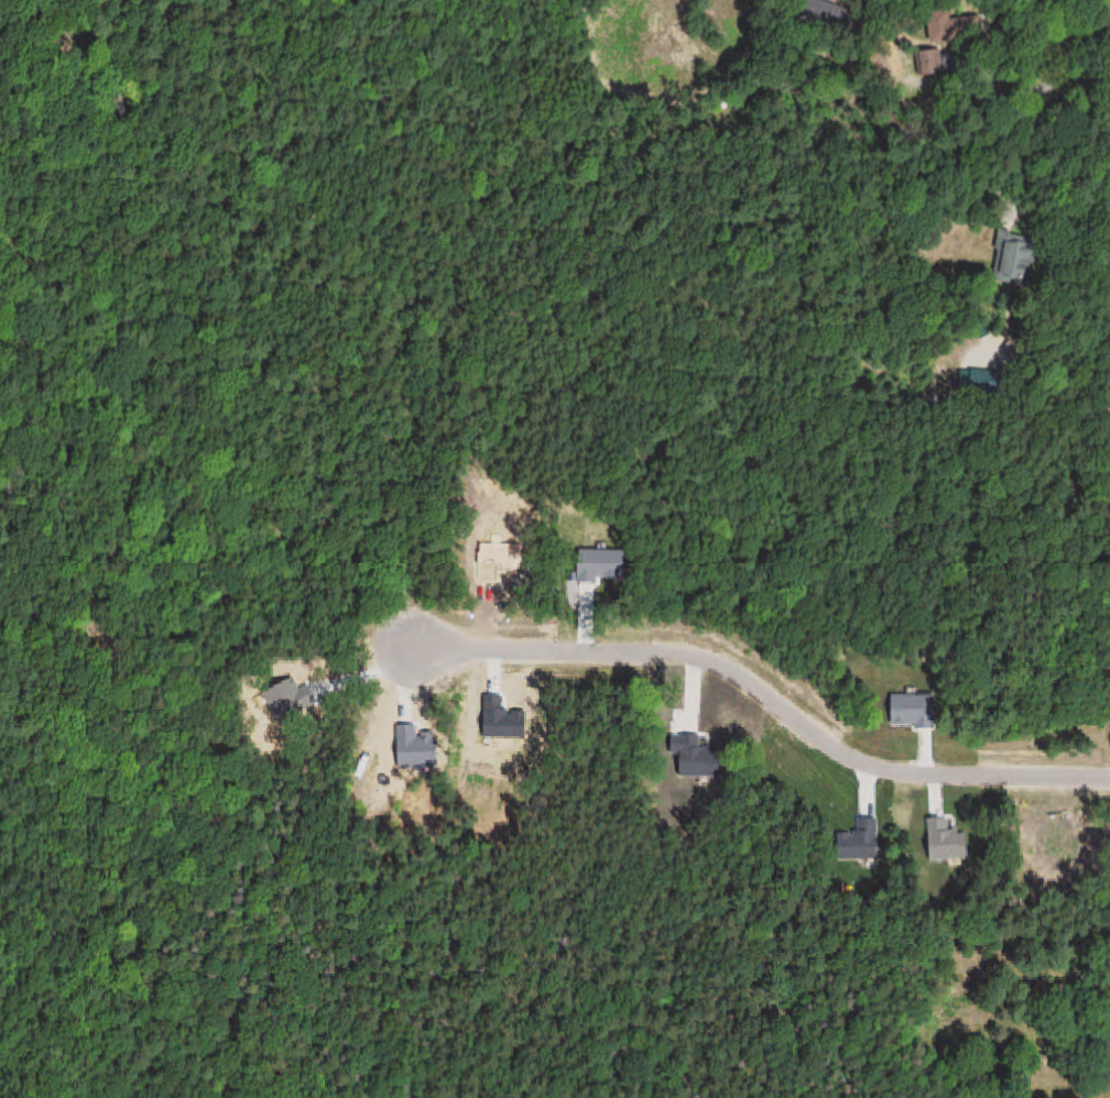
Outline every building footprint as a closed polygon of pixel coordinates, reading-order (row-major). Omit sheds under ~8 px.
[(951,20),(949,8),(926,11),(931,43),(963,37),(960,19),(951,20)] [(919,75),(940,73),(937,48),(917,50),(919,75)] [(1033,233),(1000,232),(998,280),(1031,281),(1033,233)]
